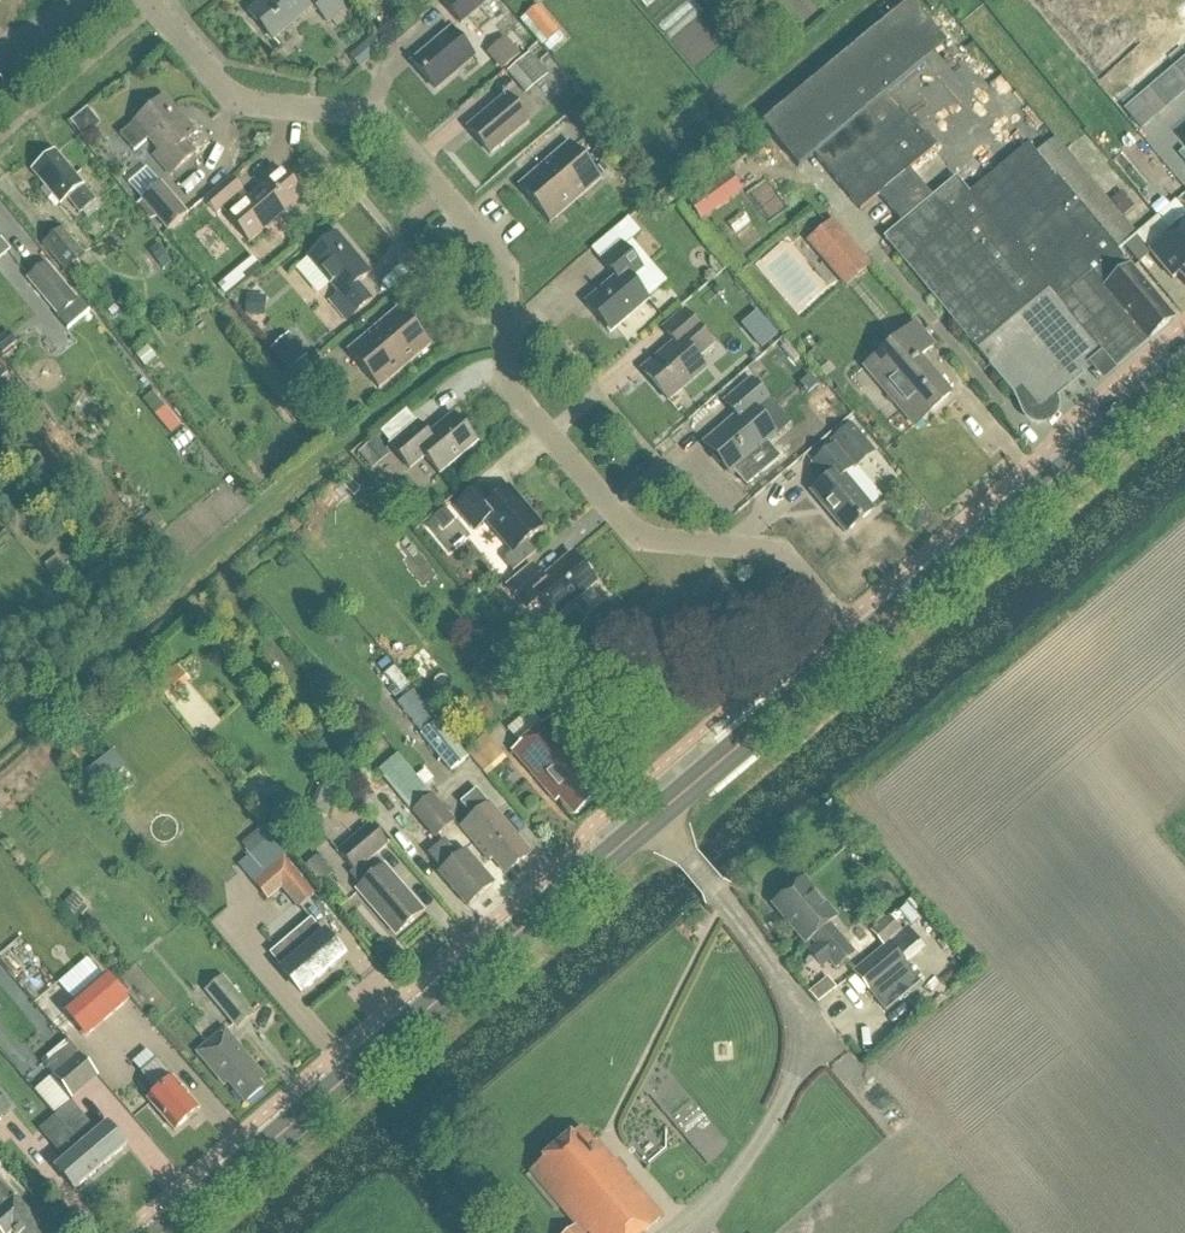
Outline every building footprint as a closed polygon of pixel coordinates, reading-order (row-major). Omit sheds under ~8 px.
[(273,41),(312,7),(327,25),(346,8),(340,0),(266,0),(249,14),(273,41)] [(440,4),(460,27),(490,0),(445,0),(440,4)] [(644,12),(719,101),(733,89),(727,83),(741,72),(704,28),(711,23),(703,14),(701,16),(687,0),(657,0),(644,12)] [(1032,421),(1038,423),(1044,422),(1049,419),(1053,415),(1055,409),(1054,403),(1051,398),(1100,357),(1110,368),(1146,338),(1149,341),(1171,323),(1158,306),(1160,304),(1130,268),(1130,269),(1123,260),(1123,259),(1118,253),(1137,237),(1136,237),(1055,141),(1036,156),(1031,150),(972,199),(956,180),(933,198),(910,171),(933,152),(886,96),(946,46),(910,4),(762,127),(798,170),(814,157),(860,213),(876,199),(900,226),(883,240),(1022,407),(1027,417),(1032,421)] [(557,34),(535,8),(518,22),(541,48),(557,34)] [(412,66),(435,92),(474,59),(451,33),(412,66)] [(350,56),(360,66),(378,48),(368,38),(350,56)] [(484,56),(499,74),(518,58),(503,41),(484,56)] [(504,76),(523,98),(546,79),(527,56),(504,76)] [(1169,74),(1184,93),(1184,63),(1184,62),(1169,74)] [(1155,87),(1171,106),(1184,94),(1184,93),(1169,74),(1155,87)] [(1155,87),(1140,99),(1156,118),(1171,106),(1155,87)] [(529,124),(506,98),(468,130),(490,157),(529,124)] [(1140,99),(1125,112),(1141,131),(1156,118),(1140,99)] [(154,158),(170,177),(194,157),(184,146),(194,137),(163,100),(135,124),(160,153),(154,158)] [(592,134),(600,127),(588,112),(580,119),(592,134)] [(84,115),(73,124),(81,135),(87,130),(94,131),(95,122),(88,121),(84,115)] [(518,189),(550,226),(601,181),(570,145),(518,189)] [(83,188),(55,154),(32,172),(61,207),(68,200),(81,215),(95,203),(83,188)] [(221,212),(249,245),(281,217),(285,222),(294,214),(291,209),(304,198),(282,172),(249,201),(231,180),(205,203),(216,216),(221,212)] [(699,219),(742,193),(736,182),(693,208),(699,219)] [(137,204),(163,236),(185,218),(158,186),(137,204)] [(1133,209),(1120,193),(1109,202),(1122,218),(1133,209)] [(1156,220),(1169,237),(1164,241),(1171,250),(1175,247),(1184,258),(1184,216),(1175,204),(1156,220)] [(832,218),(805,242),(845,288),(873,264),(832,218)] [(626,220),(611,233),(621,245),(623,248),(639,235),(626,220)] [(1137,238),(1149,253),(1172,280),(1178,275),(1184,283),(1184,258),(1175,247),(1171,250),(1164,241),(1169,237),(1156,220),(1137,237),(1137,238)] [(36,236),(67,272),(85,256),(55,221),(36,236)] [(370,276),(336,236),(309,259),(339,295),(330,303),(347,323),(371,303),(357,287),(370,276)] [(632,281),(643,271),(623,248),(621,245),(600,263),(615,280),(585,306),(610,335),(649,302),(632,281)] [(158,248),(151,253),(163,269),(169,264),(158,248)] [(253,260),(241,270),(250,280),(262,271),(253,260)] [(28,281),(59,317),(76,302),(45,267),(28,281)] [(230,279),(218,289),(227,299),(239,290),(230,279)] [(248,297),(246,316),(259,317),(261,298),(248,297)] [(348,354),(379,391),(430,347),(399,311),(348,354)] [(642,373),(667,402),(705,371),(697,361),(713,347),(684,312),(663,330),(675,345),(642,373)] [(864,369),(915,428),(948,400),(916,363),(933,349),(914,327),(864,369)] [(765,328),(750,341),(760,353),(775,340),(765,328)] [(291,333),(271,351),(289,373),(310,356),(291,333)] [(150,348),(138,357),(146,368),(158,359),(150,348)] [(0,362),(0,385),(12,376),(0,362)] [(737,419),(705,447),(730,476),(734,473),(747,488),(761,475),(749,460),(776,437),(788,426),(770,404),(751,382),(725,404),(737,419)] [(145,404),(170,434),(180,426),(155,395),(145,404)] [(687,422),(701,441),(733,417),(723,404),(712,412),(708,406),(687,422)] [(477,445),(453,417),(428,438),(417,425),(390,448),(410,471),(425,459),(440,477),(477,445)] [(831,443),(834,447),(812,466),(826,482),(811,495),(845,536),(873,512),(844,477),(853,470),(854,471),(874,454),(851,427),(831,443)] [(393,455),(378,438),(367,447),(382,464),(393,455)] [(505,565),(513,574),(536,555),(526,543),(542,530),(508,489),(492,503),(479,488),(455,508),(475,532),(486,523),(512,554),(505,560),(505,565)] [(912,520),(911,527),(915,533),(925,525),(918,515),(912,520)] [(44,566),(53,578),(68,566),(59,555),(44,566)] [(571,556),(543,581),(532,568),(507,588),(526,610),(538,600),(556,620),(596,586),(571,556)] [(508,671),(527,695),(541,684),(522,660),(508,671)] [(407,689),(392,671),(382,678),(392,691),(391,692),(396,698),(407,689)] [(433,723),(409,694),(394,705),(418,735),(433,723)] [(555,804),(559,800),(574,818),(604,793),(583,770),(588,765),(550,721),(513,754),(555,804)] [(466,761),(436,724),(419,738),(449,775),(466,761)] [(502,761),(482,738),(463,755),(483,778),(502,761)] [(380,772),(439,840),(459,823),(436,796),(444,789),(428,770),(419,777),(400,755),(380,772)] [(327,814),(338,793),(324,786),(313,807),(327,814)] [(460,828),(489,863),(492,861),(505,876),(530,856),(487,805),(460,828)] [(356,892),(396,937),(423,914),(384,868),(371,879),(363,867),(388,846),(370,826),(337,854),(354,873),(351,876),(361,888),(356,892)] [(437,875),(466,908),(493,885),(464,852),(457,858),(444,843),(428,857),(441,872),(437,875)] [(317,856),(306,865),(320,882),(331,873),(317,856)] [(280,890),(296,909),(313,895),(282,858),(251,884),(266,901),(280,890)] [(774,905),(807,944),(816,937),(821,944),(817,947),(836,969),(853,955),(835,933),(833,934),(828,928),(834,922),(801,883),(774,905)] [(295,964),(313,985),(344,959),(325,936),(323,937),(311,922),(271,956),(285,972),(295,964)] [(857,973),(875,994),(910,964),(893,943),(857,973)] [(86,956),(57,984),(74,1001),(103,973),(86,956)] [(127,1004),(105,978),(65,1013),(86,1038),(127,1004)] [(809,989),(815,1002),(836,991),(830,979),(809,989)] [(206,994),(237,1031),(253,1017),(223,980),(206,994)] [(258,1085),(264,1080),(225,1032),(196,1055),(224,1088),(228,1085),(245,1106),(263,1091),(258,1085)] [(39,1061),(69,1097),(97,1075),(67,1038),(39,1061)] [(148,1103),(174,1133),(199,1112),(173,1081),(173,1082),(157,1063),(142,1076),(154,1090),(151,1093),(155,1097),(148,1103)] [(10,1109),(0,1098),(0,1119),(10,1109)] [(56,1118),(100,1170),(126,1148),(107,1126),(93,1138),(67,1108),(56,1118)] [(55,1170),(74,1192),(100,1170),(56,1118),(44,1128),(69,1158),(55,1170)] [(664,1218),(616,1161),(614,1163),(604,1152),(600,1153),(581,1131),(530,1174),(574,1229),(570,1232),(647,1232),(664,1218)] [(0,1185),(0,1232),(41,1232),(37,1228),(39,1227),(16,1200),(14,1202),(0,1185)]
